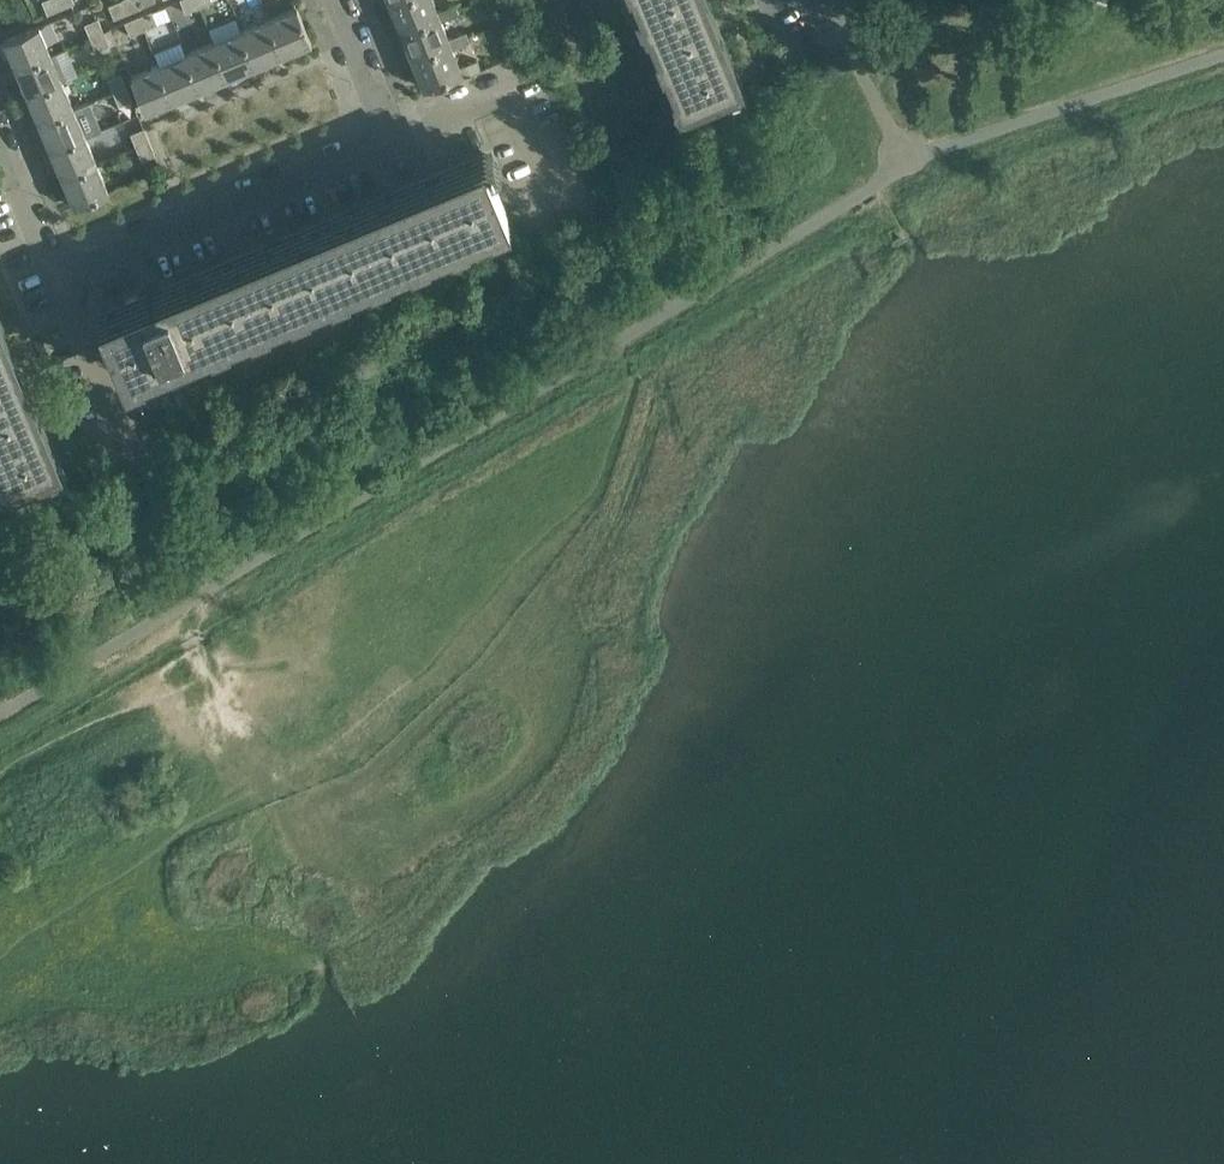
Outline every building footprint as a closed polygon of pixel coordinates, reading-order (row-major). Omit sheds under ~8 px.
[(47,14),(61,8),(58,0),(42,0),(47,14)] [(123,0),(118,0),(108,4),(114,18),(128,12),(123,0)] [(128,12),(142,7),(139,0),(123,0),(128,12)] [(186,12),(199,6),(196,0),(180,0),(186,12)] [(390,2),(402,31),(441,15),(442,19),(458,11),(455,3),(438,10),(434,0),(396,0),(390,2)] [(709,0),(640,0),(684,105),(743,81),(709,0)] [(297,5),(269,17),(284,53),(312,42),(297,5)] [(152,9),(138,15),(144,29),(157,23),(152,9)] [(144,29),(138,15),(124,21),(130,35),(144,29)] [(441,15),(402,31),(412,58),(451,43),(452,47),(470,39),(466,31),(449,37),(442,19),(441,15)] [(84,23),(90,37),(104,31),(98,17),(84,23)] [(269,17),(241,29),(256,65),(284,53),(269,17)] [(39,24),(3,39),(15,67),(51,51),(39,24)] [(241,29),(213,40),(228,77),(256,65),(241,29)] [(104,31),(90,37),(96,50),(110,44),(104,31)] [(213,40),(186,52),(201,88),(228,77),(213,40)] [(451,43),(412,58),(424,86),(462,71),(464,75),(481,68),(477,59),(460,65),(452,47),(451,43)] [(51,51),(15,67),(26,95),(63,79),(51,51)] [(186,52),(158,64),(173,100),(201,88),(186,52)] [(130,75),(145,112),(173,100),(158,64),(130,75)] [(107,78),(113,91),(127,85),(121,72),(107,78)] [(74,107),(63,79),(26,95),(38,123),(74,107)] [(127,85),(113,91),(118,104),(133,99),(127,85)] [(74,107),(38,123),(50,150),(86,135),(101,128),(89,100),(74,107)] [(130,132),(136,146),(150,140),(144,127),(130,132)] [(86,135),(50,150),(62,178),(97,163),(86,135)] [(150,140),(136,146),(142,160),(155,154),(150,140)] [(482,150),(97,311),(122,370),(506,209),(482,150)] [(97,163),(62,178),(74,206),(109,191),(97,163)] [(3,488),(62,464),(0,317),(0,481),(3,488)]
